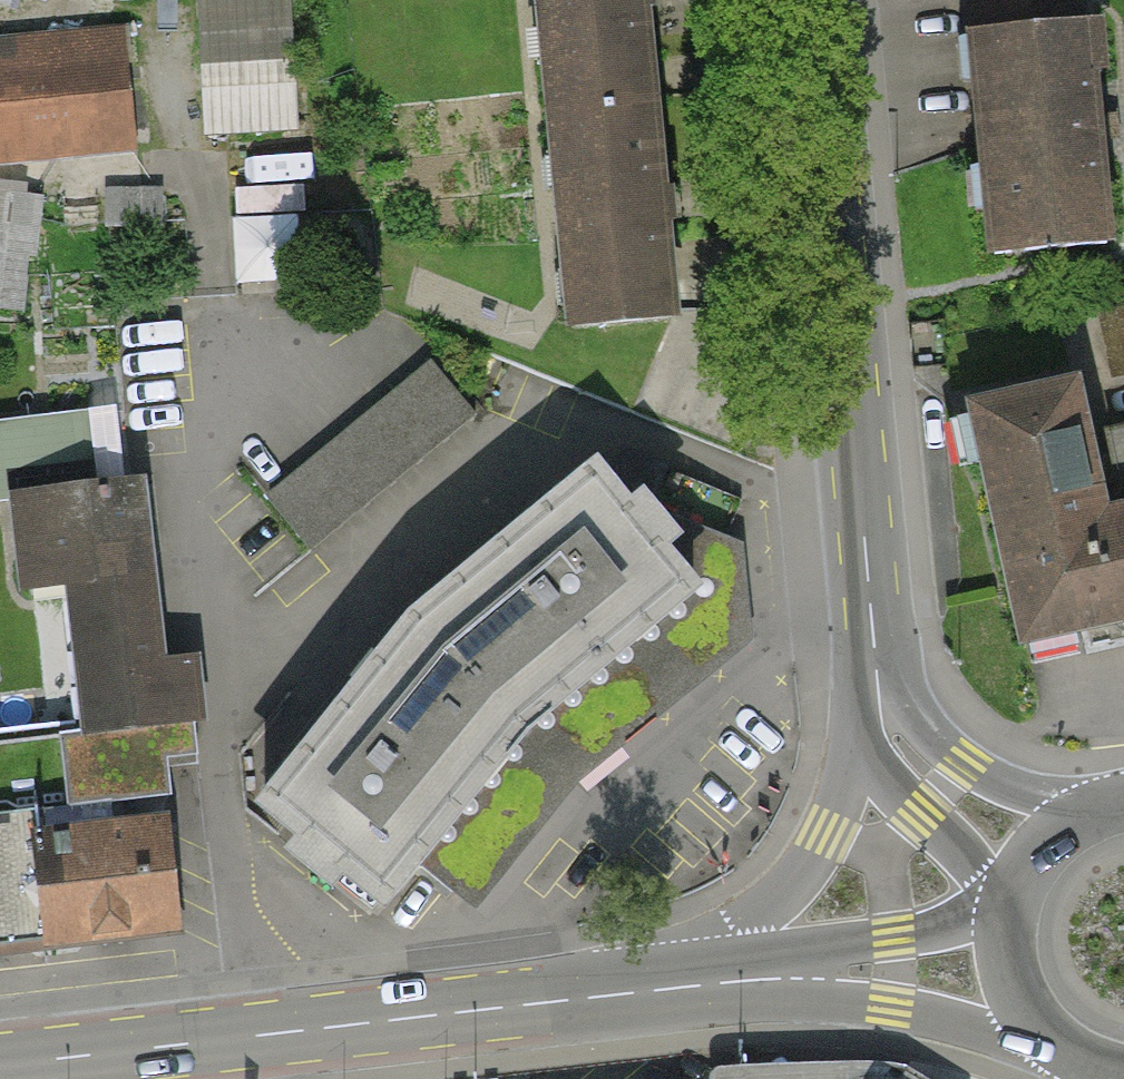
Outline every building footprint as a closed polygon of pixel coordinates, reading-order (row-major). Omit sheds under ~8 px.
[(211,139),(301,129),(287,0),(196,0),(211,139)] [(639,0),(521,0),(532,116),(649,106),(639,0)] [(1083,28),(1080,0),(964,0),(967,38),(1083,28)] [(0,39),(0,172),(135,158),(121,26),(0,39)] [(967,38),(956,39),(976,265),(1103,254),(1083,28),(967,38)] [(669,324),(649,106),(532,116),(552,335),(669,324)] [(236,171),(239,268),(304,266),(301,169),(236,171)] [(1099,310),(1113,377),(1123,375),(1123,305),(1099,310)] [(432,359),(265,492),(310,549),(478,415),(432,359)] [(1093,437),(1081,381),(963,408),(1004,588),(1017,644),(1081,629),(1110,623),(1122,620),(1123,619),(1123,430),(1093,437)] [(415,621),(264,805),(303,838),(294,850),(333,882),(343,870),(390,907),(404,891),(422,867),(452,895),(474,912),(579,783),(753,640),(745,543),(729,537),(725,535),(745,500),(623,452),(602,466),(415,621)] [(135,487),(5,502),(16,604),(56,599),(72,745),(204,730),(196,659),(154,663),(135,487)] [(1081,629),(1087,655),(1123,647),(1123,619),(1122,620),(1110,623),(1081,629)] [(158,826),(24,841),(37,960),(171,945),(158,826)] [(926,1076),(906,1065),(891,1063),(770,1063),(709,1069),(710,1078),(931,1078),(926,1076)]
